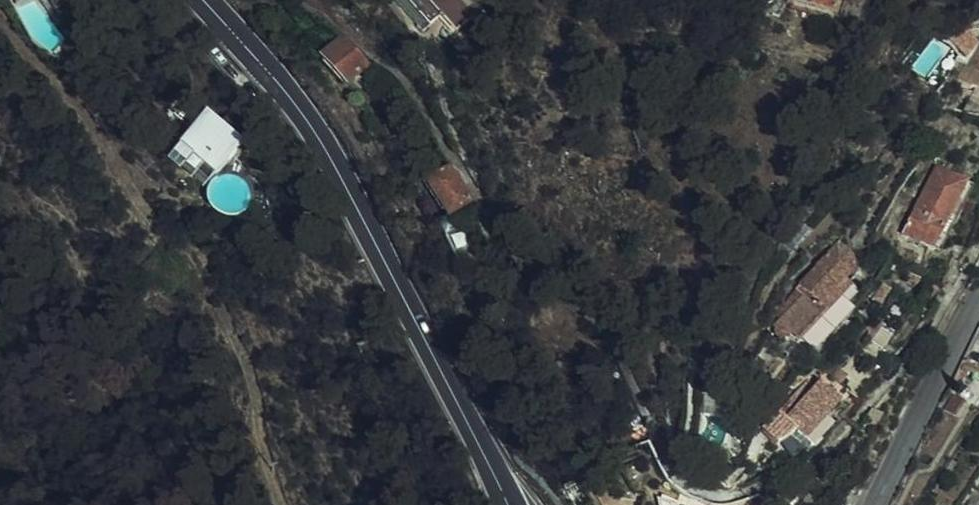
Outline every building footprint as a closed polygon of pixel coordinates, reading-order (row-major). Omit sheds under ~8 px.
[(413,17),(429,2),(447,21),(470,0),(397,0),(413,17)] [(329,26),(309,46),(333,71),(355,51),(346,42),(329,26)] [(969,36),(962,36),(943,69),(959,77),(966,76),(973,65),(978,63),(978,41),(969,36)] [(186,104),(170,121),(206,152),(212,146),(221,135),(186,104)] [(206,152),(170,121),(145,149),(180,180),(206,152)] [(924,153),(887,218),(894,222),(891,227),(902,233),(905,228),(918,235),(954,170),(924,153)] [(783,293),(761,314),(765,317),(767,321),(770,323),(773,323),(779,318),(786,327),(840,275),(834,269),(842,262),(845,257),(843,250),(840,246),(828,234),(784,276),(785,278),(776,287),(783,293)] [(787,384),(798,374),(791,367),(780,378),(787,384)] [(810,386),(798,374),(787,384),(780,378),(744,417),(761,431),(777,421),(810,386)] [(783,451),(802,431),(811,440),(849,402),(822,376),(766,434),(783,451)]
